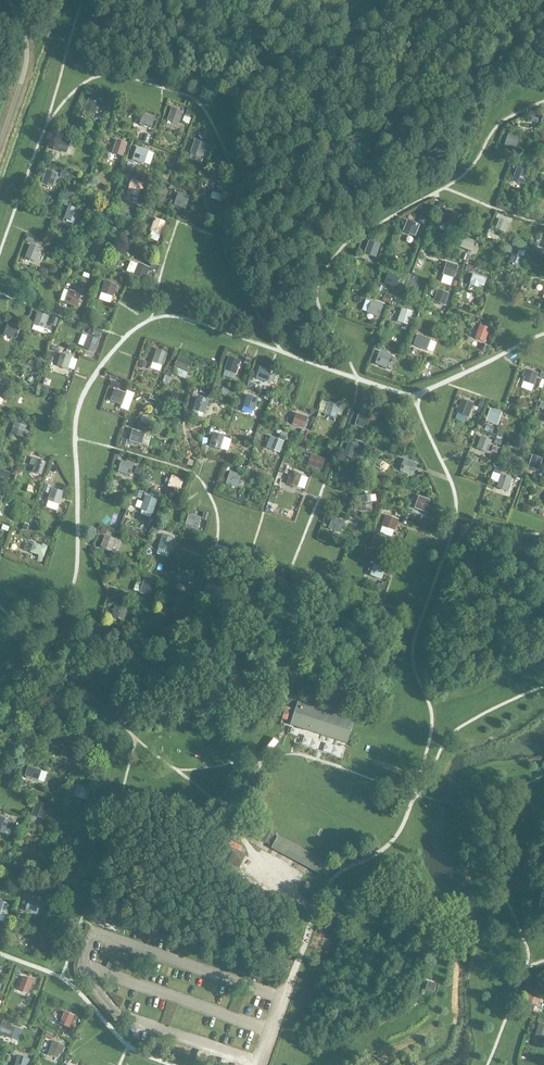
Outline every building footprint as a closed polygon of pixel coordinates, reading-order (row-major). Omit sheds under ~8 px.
[(96,115),(98,109),(103,111),(106,103),(92,98),(87,112),(96,115)] [(167,120),(179,125),(184,112),(172,108),(167,120)] [(139,125),(151,129),(156,118),(144,113),(139,125)] [(509,133),(505,146),(516,150),(520,137),(509,133)] [(67,154),(71,142),(58,138),(54,150),(67,154)] [(129,143),(118,140),(113,153),(124,157),(129,143)] [(190,153),(202,157),(207,144),(195,140),(190,153)] [(145,164),(149,151),(137,147),(133,160),(145,164)] [(513,180),(523,184),(528,171),(517,167),(513,180)] [(42,182),(54,186),(59,174),(47,169),(42,182)] [(212,192),(224,196),(228,183),(216,179),(212,192)] [(144,184),(133,180),(128,193),(140,197),(144,184)] [(174,206),(186,210),(190,197),(179,192),(174,206)] [(81,215),(74,212),(75,208),(69,205),(64,219),(78,224),(81,215)] [(457,215),(447,209),(441,222),(451,227),(457,215)] [(422,215),(420,221),(425,224),(428,217),(422,215)] [(152,231),(161,235),(166,222),(156,218),(152,231)] [(496,229),(505,232),(509,222),(500,218),(496,229)] [(403,231),(416,237),(421,225),(408,220),(403,231)] [(476,240),(462,235),(458,247),(472,252),(476,240)] [(364,254),(376,258),(381,245),(369,241),(364,254)] [(41,253),(38,252),(39,248),(30,244),(25,258),(37,263),(41,253)] [(508,264),(516,267),(516,269),(520,270),(525,258),(517,255),(517,256),(512,254),(508,264)] [(459,266),(447,262),(443,275),(454,279),(459,266)] [(150,268),(139,263),(134,276),(145,280),(150,268)] [(397,288),(401,278),(388,273),(384,283),(397,288)] [(484,287),(487,278),(474,273),(470,285),(479,288),(480,286),(484,287)] [(101,293),(114,297),(118,285),(105,281),(101,293)] [(66,304),(78,308),(82,294),(70,290),(66,304)] [(445,306),(449,294),(438,290),(434,302),(445,306)] [(367,314),(379,318),(384,305),(372,301),(367,314)] [(398,322),(409,325),(413,312),(402,308),(398,322)] [(45,329),(50,316),(38,312),(33,325),(45,329)] [(8,324),(4,336),(16,340),(20,328),(8,324)] [(480,325),(475,338),(485,342),(490,329),(480,325)] [(101,339),(90,335),(84,347),(96,352),(101,339)] [(418,335),(414,346),(427,350),(431,340),(418,335)] [(163,366),(168,353),(157,349),(152,362),(163,366)] [(392,356),(380,351),(375,364),(387,369),(392,356)] [(57,366),(68,370),(73,357),(61,353),(57,366)] [(187,374),(192,363),(179,357),(175,366),(179,368),(178,370),(187,374)] [(225,369),(236,374),(241,361),(230,357),(225,369)] [(255,379),(268,383),(273,371),(259,367),(255,379)] [(535,386),(539,374),(525,369),(522,376),(524,377),(523,382),(535,386)] [(165,375),(163,381),(169,383),(171,377),(166,375),(165,375)] [(4,400),(8,387),(0,384),(0,398),(4,400)] [(124,405),(128,393),(115,389),(111,401),(124,405)] [(243,407),(255,411),(259,398),(247,394),(243,407)] [(211,401),(199,398),(195,411),(207,415),(211,401)] [(459,413),(468,416),(473,403),(464,400),(459,413)] [(336,419),(341,406),(329,402),(325,415),(336,419)] [(486,422),(498,426),(502,413),(491,409),(486,422)] [(360,412),(355,426),(367,430),(371,417),(360,412)] [(305,429),(309,417),(297,413),(293,425),(305,429)] [(143,415),(140,422),(149,425),(151,418),(152,415),(149,414),(143,415)] [(28,426),(16,421),(12,432),(24,437),(28,426)] [(142,445),(145,433),(133,429),(130,441),(142,445)] [(227,438),(215,434),(211,447),(223,450),(227,438)] [(285,441),(272,437),(268,450),(281,454),(285,441)] [(477,449),(488,453),(492,441),(481,437),(477,449)] [(364,448),(350,443),(345,457),(354,460),(356,452),(362,454),(364,448)] [(328,459),(313,455),(309,467),(324,471),(328,459)] [(528,468),(539,472),(543,459),(532,455),(528,468)] [(32,472),(41,476),(46,463),(36,459),(36,460),(32,459),(30,464),(34,465),(32,472)] [(414,476),(418,464),(404,459),(400,471),(414,476)] [(131,477),(134,465),(122,461),(118,472),(131,477)] [(0,468),(0,481),(8,484),(12,473),(0,468)] [(231,471),(226,484),(238,489),(243,475),(231,471)] [(303,475),(291,471),(287,484),(298,488),(303,475)] [(508,492),(512,478),(502,475),(497,488),(508,492)] [(172,476),(168,486),(180,491),(184,480),(172,476)] [(60,505),(64,492),(52,488),(48,501),(60,505)] [(373,496),(360,497),(361,512),(374,511),(373,496)] [(426,513),(431,500),(419,496),(414,509),(426,513)] [(159,501),(147,497),(143,509),(154,513),(159,501)] [(201,518),(189,514),(186,526),(198,529),(201,518)] [(395,531),(399,520),(386,515),(382,527),(395,531)] [(329,529),(341,533),(345,522),(333,517),(329,529)] [(105,535),(101,548),(112,552),(117,539),(105,535)] [(171,552),(175,539),(163,535),(158,548),(171,552)] [(31,552),(39,555),(38,557),(44,559),(48,546),(43,544),(42,546),(34,543),(31,552)] [(382,580),(387,567),(375,563),(370,576),(382,580)] [(189,587),(192,576),(179,571),(175,582),(189,587)] [(145,580),(140,594),(152,597),(156,584),(145,580)] [(128,608),(116,605),(112,617),(125,621),(128,608)] [(159,633),(169,636),(173,626),(162,622),(159,633)] [(297,703),(290,724),(346,744),(354,722),(297,703)] [(74,762),(78,751),(65,746),(61,757),(74,762)] [(39,781),(42,770),(29,766),(26,777),(39,781)] [(77,785),(73,796),(87,801),(91,790),(77,785)] [(44,819),(49,806),(36,802),(32,815),(44,819)] [(14,822),(0,817),(0,818),(0,833),(5,835),(8,828),(12,829),(14,822)] [(266,827),(260,824),(254,836),(260,839),(266,827)] [(272,830),(265,842),(271,845),(278,833),(272,830)] [(93,852),(97,840),(83,835),(79,847),(93,852)] [(280,836),(274,847),(319,871),(325,860),(280,836)] [(247,858),(235,852),(229,863),(241,869),(247,858)] [(83,881),(86,870),(72,865),(68,877),(83,881)] [(38,915),(42,902),(31,898),(27,911),(38,915)] [(11,904),(0,901),(0,914),(7,916),(11,904)] [(49,944),(38,939),(33,951),(45,956),(49,944)] [(24,976),(19,988),(28,992),(31,986),(36,988),(38,982),(24,976)] [(542,993),(531,989),(526,1001),(538,1005),(542,993)] [(2,1021),(0,1028),(0,1035),(12,1039),(15,1029),(11,1027),(12,1025),(2,1021)] [(543,1039),(543,1025),(539,1023),(535,1036),(543,1039)] [(66,1046),(54,1041),(48,1054),(58,1058),(60,1054),(62,1055),(66,1046)] [(16,1064),(27,1064),(29,1060),(18,1057),(16,1064)]
